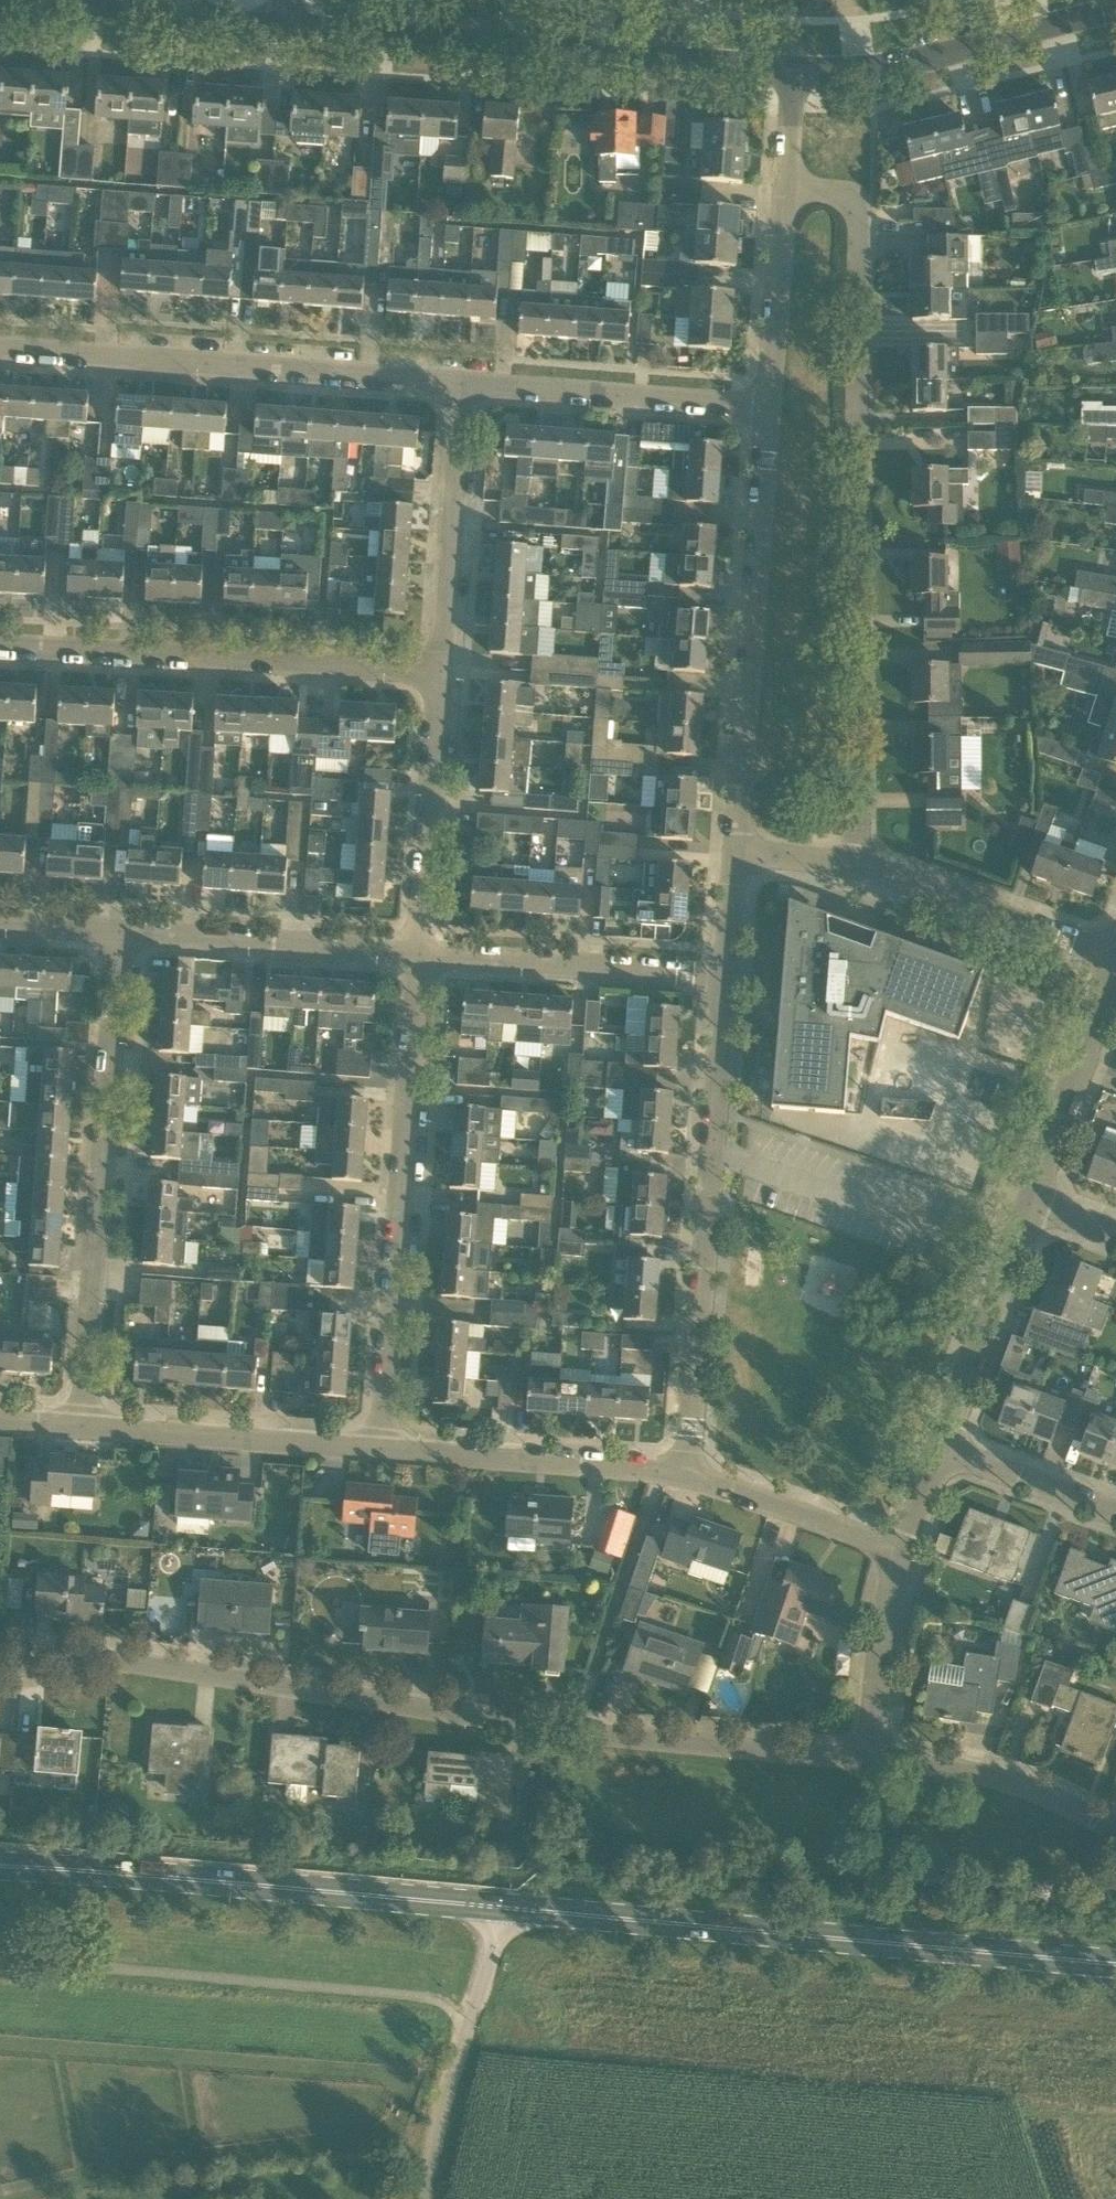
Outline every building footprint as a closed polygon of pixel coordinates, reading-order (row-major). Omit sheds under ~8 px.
[(31,113),(34,77),(3,75),(3,72),(2,72),(1,92),(0,92),(0,115),(12,116),(12,112),(31,113)] [(30,128),(63,130),(65,110),(68,77),(66,77),(66,79),(35,77),(35,75),(34,75),(34,77),(31,113),(30,128)] [(1088,85),(1097,119),(1100,131),(1115,127),(1115,78),(1088,85)] [(96,118),(129,121),(132,83),(132,84),(101,82),(101,80),(100,80),(96,118)] [(133,83),(132,83),(129,121),(128,134),(161,137),(165,85),(164,85),(164,87),(133,85),(133,83)] [(227,128),(230,90),(229,90),(229,92),(199,90),(199,87),(198,87),(194,126),(227,128)] [(227,128),(260,131),(263,92),(261,92),(261,94),(231,92),(231,90),(230,90),(227,128)] [(328,94),(308,93),(308,98),(296,97),(296,95),(295,95),(292,134),(293,134),(292,139),(297,144),(324,146),(325,136),(328,94)] [(1024,100),(1036,150),(1063,144),(1065,154),(1071,153),(1077,178),(1081,177),(1091,175),(1085,148),(1080,132),(1062,136),(1060,127),(1061,127),(1052,93),(1024,100)] [(328,100),(328,98),(328,94),(325,136),(357,139),(360,100),(359,100),(359,102),(328,100)] [(1018,162),(1017,155),(1036,150),(1024,100),(996,107),(1004,140),(986,145),(993,171),(1005,168),(1009,164),(1018,162)] [(374,134),(372,169),(371,183),(391,185),(395,155),(403,156),(419,157),(421,138),(423,104),(390,102),(387,135),(374,134)] [(423,104),(421,138),(419,157),(431,158),(438,150),(439,140),(456,141),(458,107),(423,104)] [(513,179),(520,109),(485,106),(483,138),(494,139),(491,177),(513,179)] [(960,115),(931,122),(939,156),(944,177),(946,182),(993,171),(986,145),(968,149),(960,115)] [(663,149),(663,148),(665,118),(641,117),(640,128),(632,128),(632,116),(601,116),(592,116),(591,138),(600,138),(599,182),(615,183),(615,168),(639,169),(640,148),(663,149)] [(679,119),(665,118),(663,148),(677,149),(679,119)] [(705,122),(703,151),(744,154),(746,128),(746,125),(705,122)] [(939,156),(931,122),(903,129),(916,183),(944,177),(939,156)] [(76,179),(78,146),(62,145),(59,178),(76,179)] [(95,148),(78,146),(76,179),(93,180),(95,148)] [(1092,174),(1103,172),(1096,146),(1085,148),(1091,175),(1092,174)] [(701,180),(703,180),(742,183),(742,181),(743,170),(747,171),(749,156),(744,156),(744,154),(703,151),(701,180)] [(157,186),(174,187),(176,154),(160,153),(157,186)] [(176,154),(174,187),(190,188),(193,155),(176,154)] [(442,183),(466,185),(468,157),(445,155),(442,183)] [(254,194),(271,195),(274,161),(257,160),(254,194)] [(271,195),(288,196),(291,163),(274,161),(271,195)] [(354,168),(350,202),(369,203),(371,183),(372,169),(354,168)] [(1006,213),(1015,210),(1005,168),(993,171),(999,197),(1002,196),(1006,213)] [(1092,174),(1095,187),(1095,189),(1115,184),(1115,169),(1103,172),(1092,174)] [(1081,177),(1084,190),(1095,187),(1092,174),(1091,175),(1081,177)] [(703,180),(701,180),(661,177),(660,190),(702,193),(703,180)] [(50,186),(37,185),(37,193),(36,202),(48,203),(50,186)] [(50,186),(48,203),(63,204),(64,187),(50,186)] [(701,206),(702,193),(660,190),(659,204),(699,207),(699,206),(701,206)] [(113,223),(115,192),(103,191),(100,223),(113,223)] [(154,211),(155,196),(155,194),(115,192),(113,223),(128,224),(129,211),(153,212),(153,211),(154,211)] [(171,197),(170,197),(169,213),(180,213),(182,196),(171,196),(171,197)] [(194,197),(182,196),(180,213),(193,214),(194,197)] [(246,234),(248,202),(236,201),(234,234),(246,234)] [(343,201),(342,216),(368,219),(369,211),(369,203),(350,202),(343,201)] [(261,203),(248,202),(246,234),(259,235),(260,219),(261,203)] [(617,230),(655,233),(656,233),(659,206),(620,203),(617,230)] [(275,221),(287,222),(288,205),(276,204),(275,221)] [(287,222),(301,223),(302,206),(288,205),(287,222)] [(740,209),(701,206),(699,206),(699,207),(697,236),(738,239),(740,209)] [(315,207),(314,224),(315,224),(313,238),(325,239),(328,208),(321,207),(315,207)] [(939,223),(939,235),(959,236),(953,209),(914,209),(914,222),(939,223)] [(367,243),(380,244),(383,213),(369,211),(368,219),(367,243)] [(383,213),(380,244),(393,245),(396,214),(383,213)] [(460,227),(446,226),(445,243),(458,244),(460,227)] [(498,263),(512,263),(514,231),(501,230),(498,263)] [(528,232),(514,231),(512,263),(525,265),(528,232)] [(553,234),(552,251),(564,252),(565,235),(553,234)] [(736,267),(738,239),(697,236),(684,235),(682,263),(643,260),(642,273),(700,277),(702,265),(736,267)] [(912,260),(912,290),(948,291),(966,290),(967,274),(967,236),(959,236),(939,235),(928,235),(928,260),(912,260)] [(608,239),(581,236),(580,256),(597,257),(597,254),(607,255),(608,239)] [(420,239),(418,261),(414,314),(441,316),(444,271),(430,270),(432,240),(420,239)] [(608,239),(607,255),(619,256),(618,262),(634,263),(635,241),(608,239)] [(121,291),(148,293),(151,249),(152,241),(139,240),(138,252),(123,251),(121,291)] [(1110,258),(1115,257),(1115,242),(1108,243),(1110,257),(1110,258)] [(14,296),(17,249),(0,248),(0,295),(14,296)] [(14,296),(41,298),(44,251),(17,249),(14,296)] [(151,249),(148,293),(174,295),(177,255),(177,251),(151,249)] [(41,298),(68,300),(72,253),(44,251),(41,298)] [(174,295),(202,297),(204,253),(177,251),(177,255),(174,295)] [(284,260),(284,252),(264,251),(262,273),(256,272),(253,301),(280,303),(284,260)] [(72,253),(68,300),(95,302),(98,273),(83,272),(85,254),(72,253)] [(204,253),(202,297),(229,299),(230,287),(242,288),(245,255),(204,253)] [(1094,261),(1095,268),(1104,273),(1113,272),(1113,273),(1115,272),(1115,257),(1110,258),(1094,261)] [(284,260),(280,303),(307,306),(311,261),(284,260)] [(387,312),(414,314),(418,261),(411,260),(406,264),(406,268),(390,267),(387,312)] [(307,306),(334,307),(337,264),(311,261),(307,306)] [(337,264),(334,307),(362,310),(364,281),(366,266),(337,264)] [(441,316),(468,318),(471,273),(444,271),(441,316)] [(472,273),(471,273),(468,318),(495,320),(499,273),(472,271),(472,273)] [(675,317),(691,319),(732,322),(734,293),(699,290),(700,277),(642,273),(641,286),(677,289),(675,317)] [(519,335),(546,337),(550,283),(538,282),(537,293),(523,292),(519,335)] [(550,283),(546,337),(573,339),(577,294),(551,292),(552,284),(550,283)] [(600,341),(628,344),(632,291),(605,289),(604,298),(603,298),(600,341)] [(948,291),(912,290),(912,291),(911,291),(911,293),(912,293),(912,320),(948,320),(948,319),(967,319),(967,306),(948,306),(948,291)] [(573,339),(600,341),(603,298),(577,296),(577,294),(573,339)] [(639,315),(639,322),(637,344),(650,345),(653,316),(639,315)] [(1007,334),(1007,315),(976,315),(976,334),(1007,334)] [(732,322),(691,319),(689,348),(730,351),(732,322)] [(1007,334),(976,334),(976,354),(1007,354),(1007,334)] [(1113,343),(1086,345),(1082,351),(1083,360),(1087,365),(1096,364),(1096,363),(1115,362),(1115,343),(1113,343)] [(911,379),(911,380),(946,380),(945,348),(945,347),(912,347),(913,379),(911,379)] [(946,380),(911,380),(911,381),(913,381),(913,412),(946,412),(946,380)] [(1004,383),(1005,392),(1019,392),(1018,383),(1004,383)] [(7,389),(4,431),(4,432),(31,435),(32,420),(31,420),(33,391),(7,389)] [(46,438),(57,439),(61,393),(33,391),(31,420),(32,420),(47,421),(46,438)] [(89,395),(61,393),(57,439),(69,440),(70,423),(87,424),(89,395)] [(142,447),(142,444),(145,399),(118,397),(115,445),(142,447)] [(169,431),(170,431),(172,401),(145,399),(142,444),(168,446),(169,431)] [(182,449),(195,450),(199,403),(172,401),(170,431),(183,432),(182,449)] [(227,406),(199,403),(195,450),(210,451),(211,434),(225,435),(227,406)] [(253,452),(281,454),(285,410),(257,408),(253,452)] [(968,408),(968,425),(1017,425),(1017,408),(968,408)] [(1102,408),(1102,426),(1107,426),(1115,426),(1115,408),(1102,408)] [(281,454),(307,457),(311,412),(285,410),(281,454)] [(338,414),(311,412),(307,457),(335,459),(338,414)] [(365,416),(338,414),(335,459),(332,492),(347,493),(347,488),(350,488),(350,476),(347,476),(350,445),(362,446),(365,416)] [(369,489),(386,490),(392,418),(365,416),(362,446),(375,447),(373,478),(370,477),(369,489)] [(386,490),(414,492),(415,480),(401,479),(403,449),(417,450),(419,420),(392,418),(386,490)] [(672,470),(720,474),(722,444),(705,442),(706,433),(705,429),(701,427),(652,424),(642,423),(642,437),(642,441),(651,441),(675,443),(672,470)] [(968,432),(968,450),(1017,450),(1017,425),(968,425),(968,426),(995,426),(995,433),(968,432)] [(1107,426),(1107,439),(1115,440),(1115,426),(1107,426)] [(507,427),(505,450),(505,456),(518,458),(514,502),(501,501),(499,522),(526,525),(527,508),(528,508),(530,478),(534,429),(507,427)] [(530,478),(557,480),(560,431),(534,429),(530,478)] [(560,431),(557,480),(558,480),(559,462),(585,464),(588,433),(560,431)] [(588,433),(585,464),(585,482),(612,483),(613,466),(616,436),(588,433)] [(629,436),(627,458),(626,467),(640,468),(642,441),(642,437),(629,436)] [(28,469),(29,457),(22,456),(16,461),(15,468),(1,467),(0,475),(0,484),(26,486),(28,469)] [(83,490),(96,491),(99,459),(85,458),(83,490)] [(99,459),(96,491),(101,491),(109,492),(112,460),(99,459)] [(675,502),(687,502),(718,505),(720,474),(672,470),(672,471),(670,500),(667,500),(651,499),(651,498),(637,497),(639,469),(640,469),(640,468),(626,467),(624,496),(623,509),(674,514),(675,502)] [(26,486),(39,487),(40,470),(28,469),(26,486)] [(234,502),(237,470),(224,469),(221,501),(234,502)] [(250,471),(237,470),(234,502),(247,503),(250,471)] [(963,524),(962,485),(968,485),(968,470),(946,470),(913,470),(913,492),(914,492),(914,505),(913,505),(913,507),(929,507),(929,523),(929,525),(956,524),(963,524)] [(166,480),(154,479),(153,496),(165,496),(166,480)] [(166,480),(165,496),(177,497),(178,481),(166,480)] [(277,504),(292,506),(293,490),(278,488),(278,491),(277,504)] [(96,491),(83,490),(82,499),(100,500),(101,491),(96,491)] [(277,504),(278,491),(264,490),(263,503),(277,504)] [(414,492),(386,490),(385,512),(367,511),(367,517),(365,517),(364,530),(381,532),(410,533),(414,492)] [(303,507),(315,508),(317,492),(305,491),(303,507)] [(1115,508),(1115,494),(1103,492),(1102,506),(1107,506),(1107,507),(1115,508)] [(10,507),(11,494),(0,493),(0,506),(10,507)] [(597,513),(596,529),(596,530),(621,532),(622,523),(623,509),(624,496),(610,495),(608,514),(597,513)] [(60,531),(60,526),(62,497),(49,496),(46,530),(60,531)] [(75,498),(62,497),(60,526),(73,526),(75,498)] [(124,551),(125,551),(136,552),(137,530),(139,504),(127,503),(124,551)] [(151,531),(153,504),(139,504),(137,530),(151,531)] [(215,552),(216,536),(217,509),(179,507),(179,518),(204,520),(202,551),(215,552)] [(1107,507),(1104,523),(1115,525),(1115,508),(1107,507)] [(217,509),(216,536),(230,537),(231,510),(217,509)] [(555,510),(542,509),(541,526),(553,527),(555,510)] [(623,509),(622,523),(673,526),(674,514),(623,509)] [(555,510),(553,527),(564,528),(566,511),(555,510)] [(284,514),(256,512),(255,529),(283,531),(284,514)] [(685,525),(682,556),(713,558),(716,528),(685,525)] [(379,558),(408,561),(410,533),(381,532),(379,558)] [(562,549),(584,551),(598,552),(599,538),(563,535),(562,549)] [(32,542),(31,560),(19,560),(17,594),(44,596),(46,561),(47,543),(32,542)] [(331,543),(330,555),(347,556),(348,544),(331,543)] [(498,544),(496,572),(525,574),(527,546),(498,544)] [(17,594),(19,560),(19,546),(0,545),(0,593),(17,594)] [(83,545),(82,563),(69,562),(67,597),(95,598),(98,550),(98,546),(83,545)] [(161,553),(148,553),(147,576),(146,601),(173,603),(176,548),(176,547),(160,546),(161,553)] [(176,548),(173,603),(201,604),(203,569),(203,555),(192,554),(192,549),(176,548)] [(125,551),(124,551),(98,550),(95,598),(122,600),(125,551)] [(241,557),(227,556),(224,605),(251,607),(253,572),(255,551),(241,551),(241,557)] [(148,553),(136,552),(135,575),(147,576),(148,553)] [(347,556),(330,555),(329,566),(346,568),(347,556)] [(664,586),(680,587),(711,589),(713,558),(682,556),(666,555),(664,586)] [(282,556),(281,573),(278,608),(306,610),(307,601),(319,602),(321,558),(282,556)] [(365,557),(363,584),(406,587),(408,561),(379,558),(365,557)] [(583,557),(582,578),(596,579),(598,559),(583,557)] [(946,610),(946,594),(945,558),(913,558),(913,594),(926,594),(927,610),(924,610),(924,631),(959,631),(959,610),(946,610)] [(1075,588),(1082,589),(1115,596),(1115,578),(1077,571),(1075,588)] [(251,607),(278,608),(281,573),(253,572),(251,607)] [(494,599),(534,602),(534,601),(536,574),(525,574),(496,572),(494,599)] [(604,593),(648,596),(649,582),(618,580),(606,579),(604,593)] [(328,582),(328,587),(326,609),(340,610),(341,596),(376,598),(375,613),(404,615),(406,587),(363,584),(341,583),(328,582)] [(1070,587),(1068,601),(1079,603),(1082,589),(1075,588),(1070,587)] [(1082,589),(1079,603),(1079,604),(1115,610),(1115,596),(1082,589)] [(577,605),(595,607),(595,604),(596,594),(578,593),(577,605)] [(648,609),(648,596),(604,593),(603,605),(603,606),(648,609)] [(492,626),(535,629),(538,603),(534,602),(494,599),(492,626)] [(575,632),(600,634),(601,634),(603,607),(595,607),(577,605),(576,618),(575,632)] [(660,619),(658,640),(664,640),(707,643),(709,612),(667,609),(666,619),(660,619)] [(535,656),(535,654),(537,629),(535,629),(492,626),(490,653),(532,656),(535,656)] [(601,634),(600,634),(599,659),(598,676),(624,678),(625,665),(612,664),(613,634),(601,634)] [(707,643),(664,640),(663,654),(657,654),(656,669),(674,671),(705,673),(707,643)] [(959,642),(959,665),(959,667),(961,667),(1031,666),(1031,664),(1030,645),(1030,642),(959,642)] [(1070,656),(1030,645),(1031,664),(1064,673),(1100,683),(1104,667),(1069,657),(1070,656)] [(532,656),(531,672),(552,673),(598,676),(599,659),(553,656),(535,654),(535,656),(532,656)] [(961,701),(961,667),(959,667),(959,665),(935,665),(913,665),(914,703),(929,703),(929,719),(961,719),(961,717),(963,717),(963,701),(961,701)] [(552,686),(597,689),(598,676),(552,673),(552,686)] [(1100,683),(1064,673),(1060,687),(1096,697),(1097,695),(1100,683)] [(624,678),(598,676),(597,689),(595,719),(609,720),(611,691),(623,692),(624,678)] [(533,714),(535,686),(530,686),(517,685),(488,683),(486,710),(533,714)] [(7,722),(9,687),(0,686),(0,722),(7,722)] [(9,687),(7,722),(35,724),(37,688),(9,687)] [(58,725),(85,726),(88,691),(60,689),(58,725)] [(115,692),(88,691),(85,726),(113,728),(115,692)] [(139,729),(138,737),(138,746),(162,749),(166,695),(138,694),(137,729),(139,729)] [(703,696),(672,694),(670,724),(701,726),(703,696)] [(194,697),(166,695),(162,749),(163,749),(178,749),(179,731),(192,732),(194,697)] [(1097,695),(1096,697),(1087,723),(1107,730),(1107,729),(1115,732),(1115,701),(1115,702),(1106,698),(1097,695)] [(215,733),(243,734),(244,699),(217,698),(215,733)] [(244,699),(243,734),(269,736),(271,701),(244,699)] [(293,795),(312,796),(314,778),(316,778),(316,759),(319,723),(298,722),(299,702),(271,701),(269,736),(296,737),(293,795)] [(351,740),(367,741),(369,706),(341,705),(340,724),(319,723),(316,759),(350,761),(351,740)] [(396,708),(369,706),(367,741),(395,743),(396,708)] [(486,710),(484,737),(513,739),(514,726),(532,727),(533,714),(486,710)] [(609,722),(609,720),(595,719),(593,746),(593,747),(607,748),(609,722)] [(960,790),(961,719),(929,719),(929,737),(914,738),(914,773),(929,773),(929,790),(926,790),(926,810),(948,810),(961,810),(960,790)] [(658,723),(657,746),(656,754),(698,757),(701,726),(670,724),(658,723)] [(1107,729),(1107,730),(1103,743),(1093,739),(1087,756),(1115,765),(1115,732),(1107,729)] [(568,732),(567,743),(584,745),(585,733),(568,732)] [(1075,765),(1079,750),(1037,735),(1038,752),(1075,765)] [(531,740),(513,739),(484,737),(482,764),(529,767),(531,740)] [(565,770),(582,772),(584,745),(567,743),(565,770)] [(200,769),(199,795),(212,796),(216,748),(202,747),(200,769)] [(593,747),(591,760),(640,764),(641,751),(607,748),(593,747)] [(29,783),(42,784),(44,757),(31,756),(29,783)] [(42,784),(55,785),(63,785),(75,786),(76,774),(57,773),(58,758),(44,757),(42,784)] [(639,777),(640,764),(591,760),(590,773),(639,777)] [(120,789),(122,762),(109,761),(107,788),(120,789)] [(122,762),(120,789),(134,790),(136,764),(122,762)] [(479,792),(508,794),(525,795),(525,794),(527,794),(529,767),(482,764),(479,792)] [(199,795),(200,769),(187,768),(186,794),(199,795)] [(365,782),(370,783),(392,784),(393,771),(366,769),(365,782)] [(1105,791),(1115,795),(1115,780),(1101,774),(1096,788),(1105,791)] [(239,777),(238,793),(250,794),(251,778),(239,777)] [(654,806),(663,807),(694,810),(697,780),(656,777),(656,791),(654,806)] [(314,778),(312,796),(312,799),(337,801),(339,780),(316,778),(314,778)] [(40,809),(42,784),(29,783),(27,808),(40,809)] [(54,810),(55,785),(42,784),(40,809),(54,810)] [(118,816),(120,789),(107,788),(106,807),(106,815),(118,816)] [(120,789),(118,816),(132,816),(133,803),(137,803),(138,799),(138,790),(134,790),(120,789)] [(360,818),(389,820),(391,793),(362,791),(360,818)] [(250,794),(238,793),(237,811),(249,811),(250,799),(250,794)] [(197,831),(199,795),(186,794),(183,830),(197,831)] [(199,795),(197,831),(209,832),(212,796),(199,795)] [(580,799),(547,796),(546,809),(579,812),(580,799)] [(303,803),(289,801),(287,829),(301,830),(303,803)] [(1044,805),(1034,834),(1046,838),(1056,809),(1044,805)] [(694,810),(663,807),(661,838),(692,841),(694,810)] [(478,814),(476,832),(504,834),(504,832),(506,816),(478,814)] [(506,816),(504,832),(531,834),(532,818),(506,816)] [(359,832),(358,845),(387,847),(389,820),(360,818),(342,817),(341,830),(359,832)] [(532,818),(531,834),(543,835),(544,819),(532,818)] [(598,856),(599,845),(600,832),(601,823),(587,822),(585,839),(584,855),(598,856)] [(102,881),(105,830),(103,830),(103,826),(78,824),(77,844),(74,879),(102,881)] [(153,885),(155,849),(157,829),(142,828),(141,848),(129,847),(128,847),(125,883),(153,885)] [(310,830),(309,841),(326,842),(327,830),(310,830)] [(599,845),(639,848),(640,835),(600,832),(599,845)] [(1062,886),(1079,838),(1064,833),(1058,850),(1044,844),(1033,876),(1062,886)] [(207,835),(206,854),(203,888),(230,890),(233,856),(234,838),(207,835)] [(24,875),(27,840),(0,838),(0,873),(24,875)] [(1080,838),(1079,838),(1062,886),(1091,896),(1102,865),(1101,865),(1107,849),(1080,840),(1080,838)] [(326,842),(309,841),(308,853),(325,855),(325,856),(344,857),(344,846),(326,845),(326,842)] [(47,877),(74,879),(77,844),(49,842),(47,877)] [(285,894),(287,860),(274,859),(274,846),(262,844),(261,858),(259,858),(257,892),(285,894)] [(358,845),(356,872),(385,874),(387,847),(358,845)] [(598,856),(598,858),(611,860),(638,862),(639,848),(599,845),(598,856)] [(180,887),(182,857),(182,852),(155,849),(153,885),(180,887)] [(230,890),(257,892),(259,858),(233,856),(230,890)] [(690,864),(659,861),(657,892),(688,895),(690,864)] [(502,866),(496,866),(474,864),(471,909),(499,911),(502,866)] [(502,866),(499,911),(526,913),(528,884),(529,868),(502,866)] [(383,902),(385,874),(356,872),(306,869),(304,896),(318,897),(320,882),(337,884),(355,885),(355,900),(383,902)] [(580,917),(582,887),(583,876),(555,874),(554,886),(552,915),(580,917)] [(526,913),(552,915),(554,886),(528,884),(526,913)] [(607,919),(608,897),(609,888),(596,887),(595,896),(593,918),(607,919)] [(637,921),(686,925),(688,895),(657,892),(634,890),(633,904),(638,904),(637,921)] [(870,951),(829,936),(827,918),(829,918),(830,917),(789,902),(772,1108),(774,1108),(774,1100),(780,1100),(779,1108),(807,1111),(808,1103),(816,1103),(815,1111),(844,1114),(844,1112),(851,1037),(879,1042),(886,1014),(957,1040),(959,1041),(968,1013),(961,1010),(964,1003),(971,1006),(981,979),(973,976),(975,971),(983,974),(983,972),(876,933),(876,935),(870,951)] [(15,999),(18,958),(0,957),(0,998),(15,999)] [(18,958),(15,999),(43,1001),(46,960),(18,958)] [(44,1001),(43,1008),(42,1024),(41,1024),(40,1040),(67,1042),(68,1029),(55,1028),(56,1009),(58,991),(71,992),(73,962),(46,960),(43,1001),(44,1001)] [(194,999),(219,1001),(220,990),(196,988),(197,972),(165,969),(163,997),(194,999)] [(232,974),(231,990),(230,1002),(244,1003),(244,997),(246,975),(233,975),(232,974)] [(265,1017),(291,1019),(293,979),(267,977),(265,1013),(265,1017)] [(305,1027),(306,1010),(318,1010),(320,981),(293,979),(291,1019),(290,1026),(305,1027)] [(318,1028),(331,1030),(333,1011),(346,1012),(348,983),(320,981),(318,1010),(320,1010),(318,1028)] [(344,1031),(344,1039),(362,1040),(363,1023),(373,1024),(376,985),(348,983),(346,1012),(345,1031),(344,1031)] [(461,1035),(488,1037),(491,994),(464,992),(463,1007),(461,1035)] [(519,996),(491,994),(488,1037),(488,1042),(489,1042),(502,1043),(504,1023),(517,1024),(519,996)] [(645,1036),(677,1039),(679,1008),(672,1008),(673,997),(649,995),(649,997),(633,996),(630,1035),(645,1036)] [(542,1044),(543,1027),(546,998),(519,996),(517,1024),(515,1042),(542,1044)] [(161,1024),(192,1026),(210,1028),(211,1014),(192,1013),(194,999),(163,997),(161,1024)] [(546,998),(543,1027),(571,1029),(573,1000),(546,998)] [(587,1001),(586,1023),(585,1032),(598,1033),(599,1002),(587,1001)] [(243,1015),(244,1003),(230,1002),(226,1002),(226,1014),(243,1015)] [(249,1045),(248,1057),(262,1058),(265,1017),(265,1013),(251,1012),(249,1045)] [(40,1040),(41,1024),(29,1023),(28,1039),(40,1040)] [(191,1054),(192,1026),(161,1024),(159,1051),(191,1054)] [(625,1065),(642,1067),(675,1070),(677,1039),(645,1036),(644,1053),(627,1051),(625,1065)] [(28,1062),(27,1076),(73,1079),(75,1052),(26,1049),(25,1062),(28,1062)] [(289,1049),(288,1072),(300,1073),(301,1063),(302,1050),(289,1049)] [(358,1051),(343,1050),(338,1049),(337,1062),(371,1064),(371,1052),(358,1051)] [(247,1071),(247,1068),(248,1057),(197,1053),(196,1067),(215,1068),(246,1071),(247,1071)] [(583,1055),(582,1055),(569,1054),(567,1086),(581,1087),(582,1075),(583,1061),(583,1055)] [(262,1058),(248,1057),(247,1068),(261,1070),(262,1058)] [(459,1058),(458,1071),(486,1073),(487,1060),(459,1058)] [(609,1063),(583,1061),(582,1075),(608,1076),(609,1063)] [(336,1076),(370,1078),(371,1064),(337,1062),(336,1076)] [(246,1084),(247,1071),(246,1071),(215,1068),(214,1081),(246,1084)] [(512,1089),(539,1091),(540,1072),(514,1070),(513,1075),(512,1089)] [(457,1084),(479,1086),(490,1087),(491,1074),(486,1073),(458,1071),(457,1084)] [(14,1103),(71,1107),(73,1079),(27,1076),(11,1075),(9,1102),(14,1103)] [(184,1105),(200,1106),(202,1079),(157,1075),(155,1103),(184,1105)] [(582,1075),(581,1087),(607,1089),(608,1076),(582,1075)] [(286,1100),(315,1103),(316,1083),(255,1078),(254,1092),(286,1094),(286,1100)] [(631,1120),(670,1123),(673,1093),(624,1089),(621,1119),(631,1120)] [(368,1100),(339,1097),(320,1096),(318,1123),(366,1127),(368,1100)] [(936,1103),(935,1102),(935,1103),(882,1098),(881,1115),(880,1115),(880,1117),(930,1121),(936,1103)] [(561,1101),(529,1099),(528,1113),(560,1115),(561,1101)] [(71,1107),(14,1103),(12,1129),(23,1129),(23,1130),(69,1133),(71,1107)] [(155,1103),(153,1131),(182,1133),(184,1105),(155,1103)] [(483,1136),(501,1138),(503,1110),(456,1106),(454,1133),(483,1136)] [(670,1123),(631,1120),(630,1134),(622,1133),(619,1162),(649,1164),(650,1152),(668,1154),(670,1123)] [(366,1127),(318,1123),(318,1127),(316,1150),(316,1151),(364,1154),(366,1127)] [(243,1137),(243,1125),(226,1124),(225,1136),(243,1137)] [(1096,1155),(1088,1179),(1114,1188),(1115,1183),(1115,1131),(1107,1127),(1096,1155)] [(37,1158),(67,1160),(69,1133),(23,1130),(22,1145),(38,1146),(37,1158)] [(182,1133),(153,1131),(148,1131),(147,1145),(152,1145),(151,1158),(198,1161),(200,1134),(182,1133)] [(250,1146),(267,1147),(269,1134),(251,1132),(250,1146)] [(454,1133),(452,1160),(481,1162),(481,1163),(499,1164),(500,1151),(482,1150),(483,1136),(454,1133)] [(538,1155),(538,1167),(555,1168),(557,1142),(539,1141),(538,1155)] [(565,1157),(591,1159),(593,1146),(566,1144),(565,1157)] [(364,1154),(316,1151),(315,1165),(334,1166),(333,1180),(362,1182),(364,1154)] [(20,1157),(18,1184),(65,1187),(67,1160),(37,1158),(20,1157)] [(565,1157),(564,1171),(590,1173),(591,1159),(565,1157)] [(481,1162),(452,1160),(450,1188),(479,1191),(481,1163),(481,1162)] [(239,1177),(239,1175),(240,1164),(208,1162),(208,1174),(239,1177)] [(669,1207),(670,1193),(665,1192),(666,1177),(648,1175),(649,1164),(619,1162),(616,1204),(617,1204),(664,1208),(664,1206),(669,1207)] [(248,1173),(247,1186),(280,1189),(301,1191),(302,1176),(281,1174),(281,1176),(248,1173)] [(208,1174),(207,1187),(238,1189),(239,1177),(208,1174)] [(147,1209),(193,1213),(195,1199),(178,1198),(179,1184),(149,1182),(147,1209)] [(19,1211),(33,1212),(63,1214),(65,1187),(18,1184),(18,1186),(21,1186),(19,1211)] [(280,1189),(247,1186),(246,1200),(279,1202),(280,1189)] [(521,1194),(520,1207),(552,1210),(553,1197),(521,1194)] [(446,1242),(475,1244),(493,1245),(494,1232),(496,1205),(478,1203),(477,1217),(448,1214),(446,1242)] [(311,1232),(358,1235),(360,1208),(331,1205),(313,1204),(311,1232)] [(663,1222),(668,1223),(669,1209),(664,1208),(617,1204),(614,1246),(648,1249),(649,1237),(661,1238),(663,1222)] [(551,1249),(552,1210),(520,1207),(519,1220),(540,1222),(539,1248),(541,1248),(551,1249)] [(147,1209),(145,1236),(186,1240),(188,1213),(193,1213),(147,1209)] [(16,1236),(16,1237),(61,1240),(63,1214),(33,1212),(19,1211),(6,1210),(4,1235),(16,1236)] [(237,1216),(219,1215),(218,1227),(236,1229),(237,1216)] [(244,1227),(241,1229),(240,1229),(238,1231),(237,1243),(243,1244),(243,1242),(252,1243),(253,1227),(244,1227)] [(560,1229),(559,1242),(585,1244),(586,1231),(560,1229)] [(309,1259),(356,1263),(358,1235),(311,1232),(309,1259)] [(184,1267),(186,1240),(145,1236),(143,1264),(184,1267)] [(59,1268),(61,1240),(16,1237),(15,1253),(30,1254),(29,1266),(59,1268)] [(252,1243),(243,1242),(243,1244),(242,1254),(257,1255),(258,1255),(259,1255),(260,1244),(252,1243)] [(446,1242),(443,1269),(472,1271),(475,1244),(446,1242)] [(585,1244),(559,1242),(558,1251),(557,1251),(558,1255),(584,1257),(585,1244)] [(556,1278),(558,1255),(557,1251),(551,1250),(551,1249),(541,1248),(539,1276),(556,1278)] [(1049,1285),(1092,1300),(1101,1274),(1059,1258),(1049,1285)] [(307,1286),(325,1288),(353,1290),(356,1263),(309,1259),(307,1286)] [(627,1259),(625,1289),(657,1292),(660,1261),(627,1259)] [(208,1280),(240,1282),(241,1269),(209,1267),(208,1280)] [(490,1272),(472,1271),(443,1269),(441,1296),(488,1299),(490,1272)] [(27,1275),(26,1288),(57,1290),(58,1277),(27,1275)] [(142,1279),(141,1292),(172,1294),(173,1281),(142,1279)] [(259,1308),(272,1309),(273,1297),(274,1283),(261,1282),(259,1308)] [(200,1301),(213,1301),(214,1284),(201,1283),(200,1301)] [(274,1283),(273,1297),(302,1299),(303,1285),(274,1283)] [(1056,1335),(1086,1346),(1092,1329),(1082,1326),(1092,1300),(1049,1285),(1040,1311),(1062,1319),(1056,1335)] [(26,1288),(25,1301),(56,1303),(57,1290),(26,1288)] [(657,1292),(625,1289),(611,1288),(609,1308),(623,1310),(622,1319),(655,1322),(657,1292)] [(303,1290),(304,1312),(328,1311),(327,1289),(303,1290)] [(156,1306),(155,1322),(170,1323),(172,1294),(141,1292),(140,1305),(156,1306)] [(536,1294),(535,1302),(538,1303),(551,1304),(552,1296),(536,1294)] [(273,1297),(272,1309),(301,1311),(302,1299),(273,1297)] [(492,1300),(491,1313),(523,1315),(524,1302),(492,1300)] [(524,1302),(523,1315),(522,1329),(536,1330),(538,1303),(535,1302),(524,1302)] [(307,1340),(321,1341),(349,1343),(351,1315),(309,1312),(307,1340)] [(553,1312),(552,1326),(579,1328),(580,1314),(553,1312)] [(491,1327),(522,1329),(523,1315),(491,1313),(491,1327)] [(20,1373),(23,1342),(9,1341),(10,1322),(0,1321),(0,1372),(20,1373)] [(484,1325),(468,1324),(439,1322),(437,1350),(466,1352),(485,1353),(486,1339),(483,1339),(484,1325)] [(195,1325),(195,1339),(224,1340),(225,1326),(195,1325)] [(23,1331),(23,1342),(20,1373),(51,1375),(53,1344),(42,1343),(42,1332),(23,1331)] [(581,1350),(593,1350),(594,1333),(583,1332),(581,1350)] [(594,1333),(593,1350),(604,1351),(605,1334),(594,1333)] [(1086,1346),(1056,1335),(1050,1350),(1080,1361),(1086,1346)] [(653,1338),(631,1336),(622,1336),(621,1349),(653,1351),(653,1338)] [(134,1381),(164,1383),(168,1339),(138,1337),(137,1342),(123,1341),(121,1367),(135,1368),(134,1381)] [(198,1342),(168,1339),(164,1383),(194,1386),(198,1342)] [(319,1367),(348,1370),(349,1343),(321,1341),(319,1367)] [(194,1386),(225,1388),(227,1357),(226,1357),(227,1344),(198,1342),(194,1386)] [(227,1357),(225,1388),(255,1390),(257,1359),(255,1359),(243,1358),(244,1345),(227,1344),(226,1357),(227,1357)] [(437,1350),(435,1376),(464,1379),(466,1352),(437,1350)] [(272,1364),(289,1365),(290,1354),(273,1352),(272,1364)] [(317,1395),(331,1396),(346,1397),(348,1370),(319,1367),(289,1365),(272,1364),(271,1391),(297,1393),(298,1380),(318,1381),(317,1395)] [(530,1368),(529,1380),(527,1411),(557,1414),(560,1382),(560,1370),(530,1368)] [(497,1382),(514,1383),(515,1371),(498,1369),(497,1382)] [(587,1416),(617,1418),(621,1374),(620,1374),(620,1376),(591,1375),(590,1385),(587,1416)] [(621,1374),(617,1418),(647,1421),(650,1386),(651,1375),(621,1374)] [(433,1404),(441,1405),(462,1406),(464,1379),(435,1376),(433,1404)] [(999,1381),(992,1400),(989,1406),(1003,1411),(999,1424),(1024,1433),(1038,1395),(1039,1395),(1044,1381),(1031,1376),(1026,1390),(999,1381)] [(511,1410),(513,1388),(514,1383),(497,1382),(487,1381),(486,1396),(499,1397),(498,1409),(511,1410)] [(560,1382),(557,1414),(587,1416),(590,1385),(560,1382)] [(1071,1429),(1082,1399),(1065,1393),(1061,1404),(1039,1395),(1038,1395),(1024,1433),(1050,1443),(1057,1424),(1071,1429)] [(1082,1399),(1071,1429),(1086,1434),(1079,1453),(1104,1462),(1115,1431),(1115,1423),(1095,1416),(1099,1405),(1082,1399)] [(1104,1462),(1115,1467),(1115,1431),(1104,1462)] [(7,1475),(9,1437),(0,1437),(0,1475),(7,1475)] [(49,1493),(93,1497),(95,1497),(98,1460),(52,1456),(50,1472),(35,1471),(35,1466),(34,1466),(31,1503),(49,1504),(49,1493)] [(158,1481),(157,1486),(172,1487),(169,1515),(179,1515),(178,1524),(209,1527),(210,1518),(251,1521),(253,1486),(238,1485),(239,1470),(219,1469),(218,1475),(180,1472),(179,1483),(158,1481)] [(417,1501),(392,1498),(382,1497),(383,1488),(348,1485),(344,1520),(371,1523),(368,1553),(399,1556),(401,1535),(413,1536),(417,1501)] [(543,1502),(510,1500),(507,1535),(540,1538),(539,1541),(569,1543),(572,1500),(543,1498),(543,1502)] [(25,1513),(13,1513),(12,1529),(24,1530),(25,1513)] [(970,1568),(985,1573),(1012,1583),(1031,1531),(1004,1521),(1001,1529),(965,1516),(949,1561),(970,1568)] [(647,1536),(629,1587),(645,1592),(658,1553),(663,1555),(662,1558),(690,1568),(688,1574),(723,1586),(741,1534),(694,1518),(692,1524),(676,1519),(667,1543),(647,1536)] [(940,1534),(934,1550),(951,1556),(956,1540),(940,1534)] [(1094,1608),(1089,1622),(1115,1632),(1115,1573),(1108,1570),(1108,1568),(1084,1559),(1085,1554),(1071,1549),(1054,1593),(1067,1597),(1094,1608)] [(840,1627),(842,1621),(847,1606),(833,1601),(838,1584),(811,1574),(813,1570),(792,1563),(785,1582),(770,1577),(761,1602),(751,1633),(753,1634),(751,1640),(730,1633),(718,1668),(741,1676),(746,1660),(751,1662),(757,1659),(764,1637),(774,1640),(795,1647),(806,1612),(826,1618),(825,1622),(840,1627)] [(72,1621),(102,1623),(105,1588),(84,1587),(85,1580),(39,1577),(37,1612),(72,1615),(72,1621)] [(220,1631),(270,1635),(273,1584),(200,1579),(197,1629),(220,1631)] [(635,1623),(642,1602),(645,1592),(629,1587),(619,1618),(635,1623)] [(1022,1635),(1025,1637),(1035,1608),(1013,1600),(1003,1628),(1022,1635)] [(533,1670),(562,1672),(568,1608),(523,1606),(522,1621),(486,1619),(483,1661),(534,1666),(533,1670)] [(365,1632),(364,1649),(427,1653),(429,1614),(361,1609),(359,1632),(365,1632)] [(703,1646),(660,1632),(640,1625),(625,1667),(646,1674),(644,1678),(686,1693),(703,1646)] [(930,1678),(927,1696),(925,1714),(943,1717),(943,1719),(950,1720),(950,1718),(959,1720),(961,1710),(992,1715),(997,1680),(1014,1683),(1022,1635),(1003,1628),(1001,1643),(997,1642),(994,1657),(965,1652),(960,1683),(930,1678)] [(1037,1681),(1030,1702),(1031,1702),(1032,1699),(1074,1713),(1071,1722),(1073,1723),(1065,1748),(1056,1745),(1055,1746),(1074,1752),(1074,1753),(1079,1756),(1080,1755),(1098,1761),(1107,1736),(1110,1737),(1115,1722),(1115,1704),(1068,1686),(1074,1672),(1045,1661),(1037,1681)] [(208,1791),(207,1798),(209,1798),(212,1768),(207,1768),(210,1728),(153,1723),(149,1773),(166,1775),(165,1787),(167,1787),(166,1794),(167,1794),(168,1787),(208,1791)] [(16,1741),(13,1771),(29,1772),(30,1766),(78,1771),(81,1734),(70,1733),(71,1732),(63,1731),(63,1732),(41,1730),(40,1743),(16,1741)] [(273,1734),(270,1768),(269,1783),(286,1784),(286,1795),(290,1800),(302,1801),(306,1797),(307,1787),(322,1788),(322,1796),(356,1799),(360,1748),(328,1745),(328,1739),(273,1734)] [(16,1741),(0,1739),(0,1770),(13,1771),(16,1741)] [(425,1783),(426,1783),(424,1798),(450,1800),(451,1785),(478,1788),(476,1815),(509,1818),(514,1755),(481,1752),(480,1756),(428,1752),(425,1783)]
